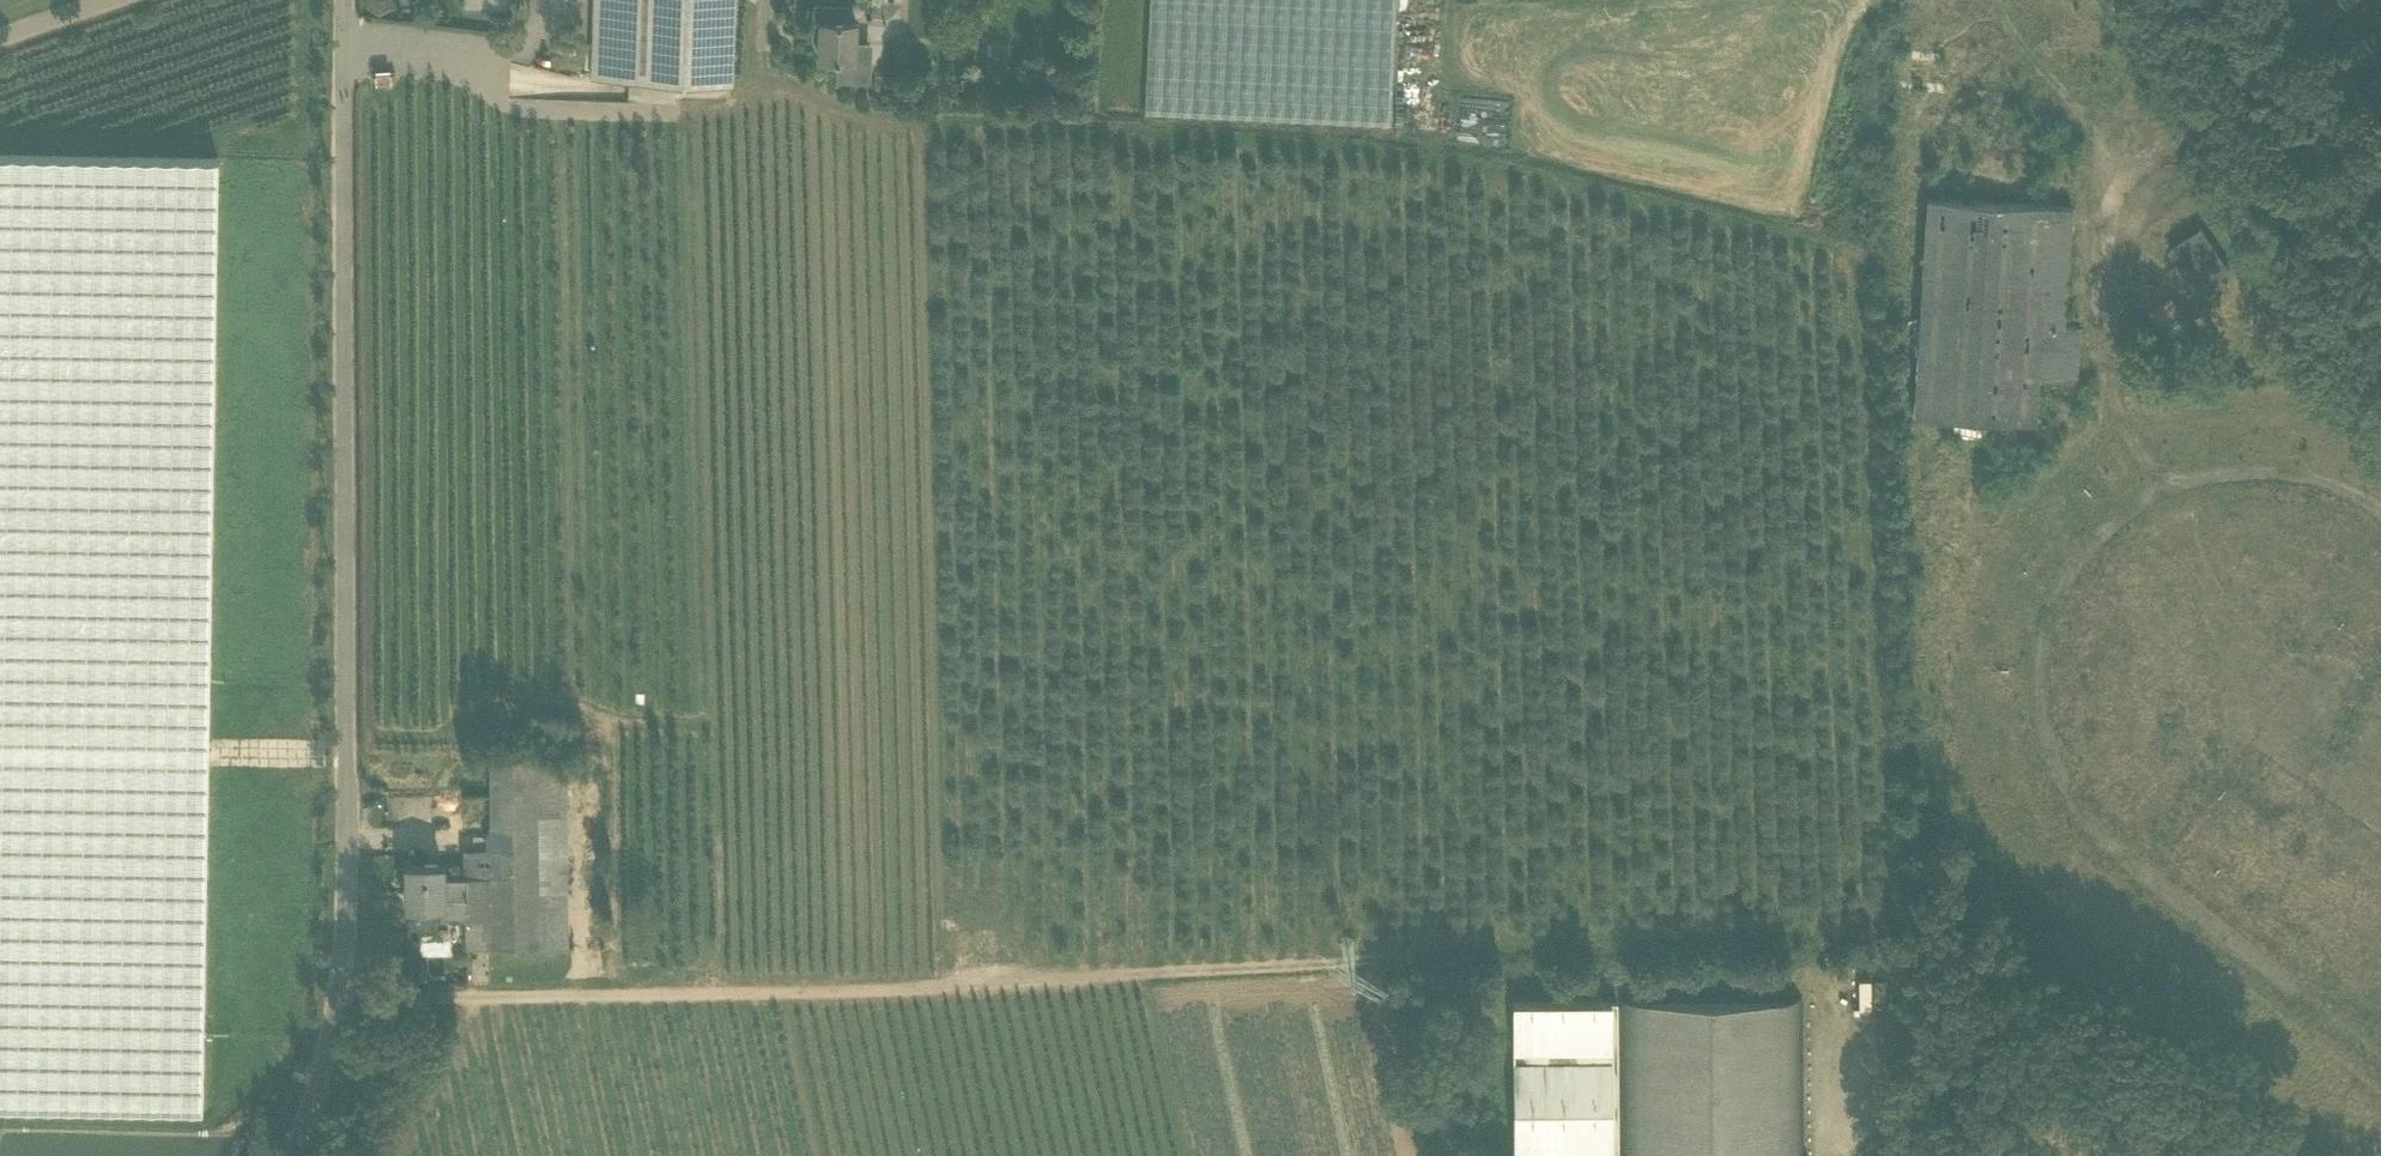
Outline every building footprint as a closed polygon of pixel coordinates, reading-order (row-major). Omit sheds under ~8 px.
[(591,75),(732,81),(735,0),(594,0),(591,75)] [(1143,115),(1389,126),(1395,0),(1148,0),(1143,115)] [(870,58),(854,57),(856,21),(843,20),(844,5),(815,3),(814,21),(820,21),(819,58),(838,58),(838,79),(869,80),(870,58)] [(202,1109),(218,158),(0,155),(0,1106),(202,1109)] [(1921,298),(1913,414),(2035,421),(2038,373),(2077,376),(2080,326),(2064,324),(2072,206),(2008,202),(1927,197),(1921,298)] [(2202,228),(2171,250),(2197,289),(2189,295),(2197,307),(2228,286),(2220,275),(2230,268),(2202,228)] [(539,946),(537,757),(489,758),(490,876),(466,876),(466,913),(467,946),(539,946)] [(486,833),(464,833),(464,844),(486,845),(486,833)] [(442,913),(466,913),(466,876),(443,876),(443,865),(406,865),(407,907),(442,906),(442,913)] [(1610,1000),(1512,1002),(1514,1155),(1803,1155),(1802,998),(1619,1000),(1610,1000)]
